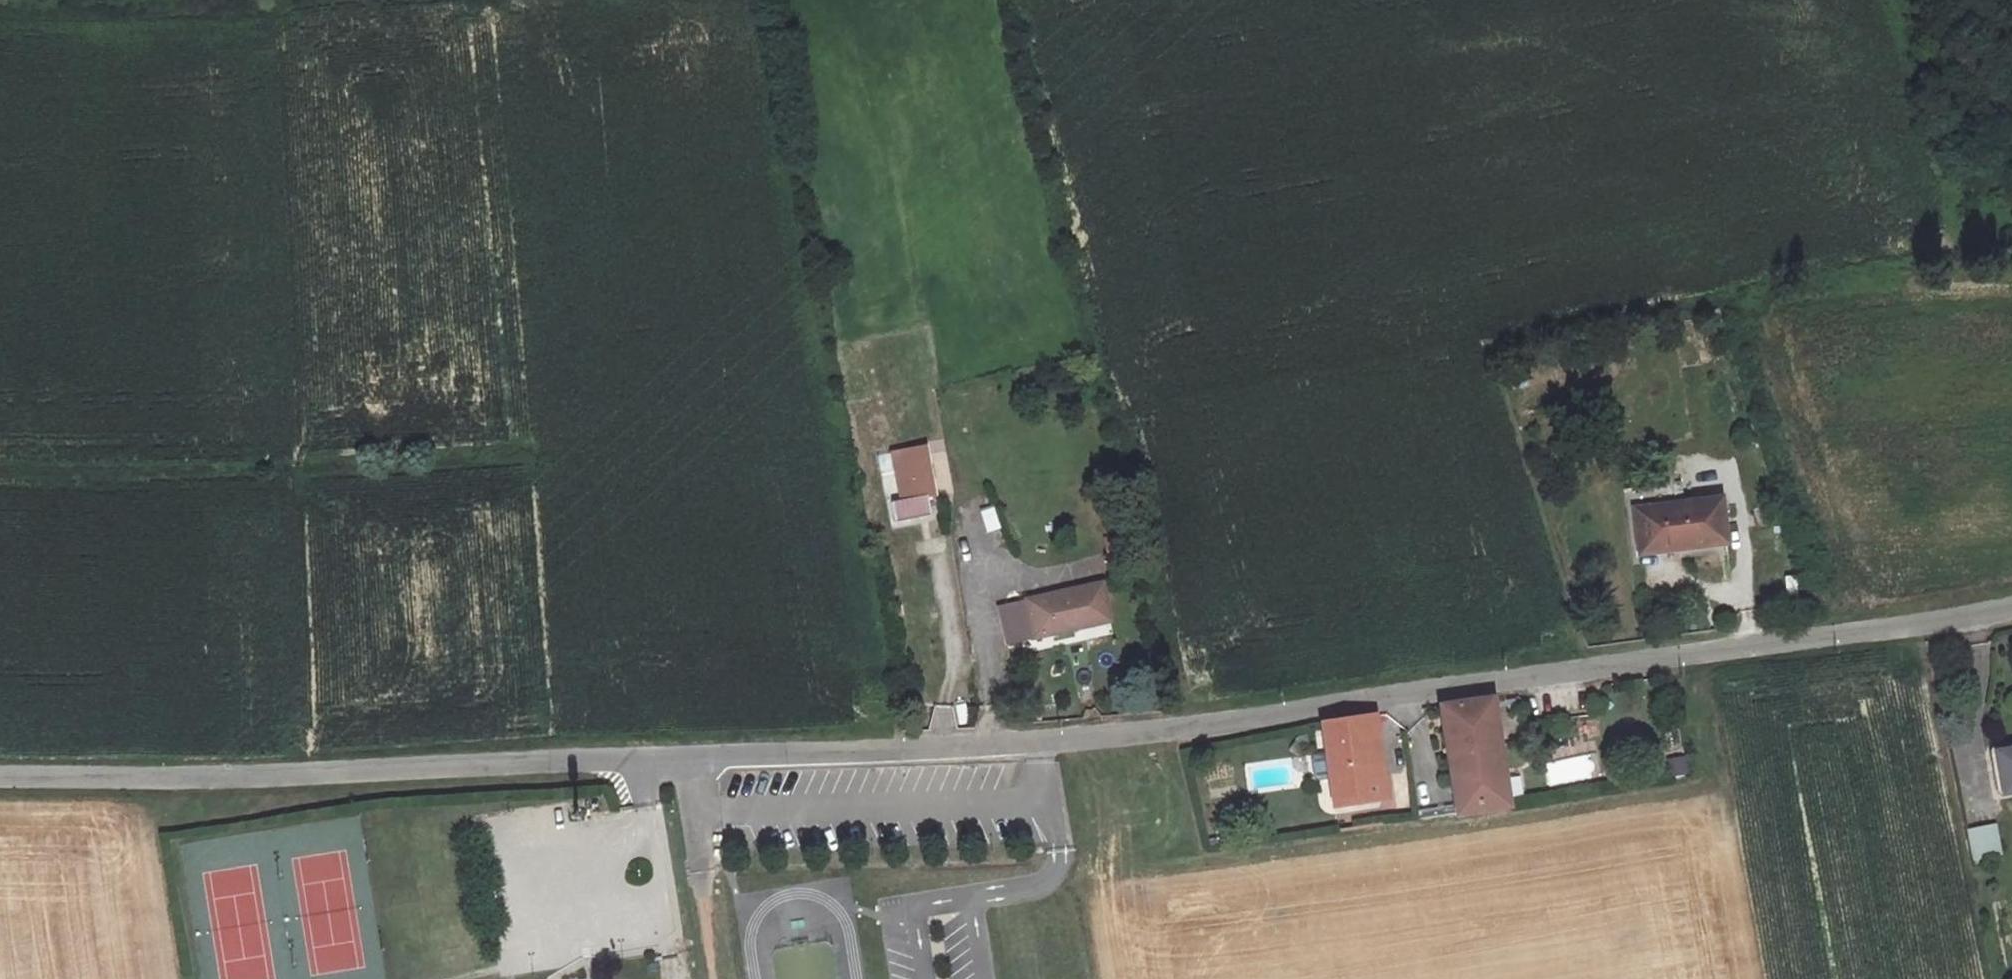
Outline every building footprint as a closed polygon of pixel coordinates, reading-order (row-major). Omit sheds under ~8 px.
[(926,441),(890,448),(902,498),(938,491),(926,441)] [(1730,503),(1641,513),(1647,559),(1735,549),(1730,503)] [(988,534),(1002,530),(996,508),(982,512),(988,534)] [(1101,585),(1027,601),(1035,638),(1111,622),(1101,585)] [(1501,695),(1449,702),(1460,770),(1451,772),(1458,810),(1519,801),(1501,695)] [(1375,713),(1330,719),(1345,827),(1362,825),(1358,799),(1390,795),(1375,713)] [(2003,746),(2011,787),(2011,786),(2011,745),(2003,746)] [(1999,825),(1969,829),(1973,860),(2003,856),(1999,825)]
